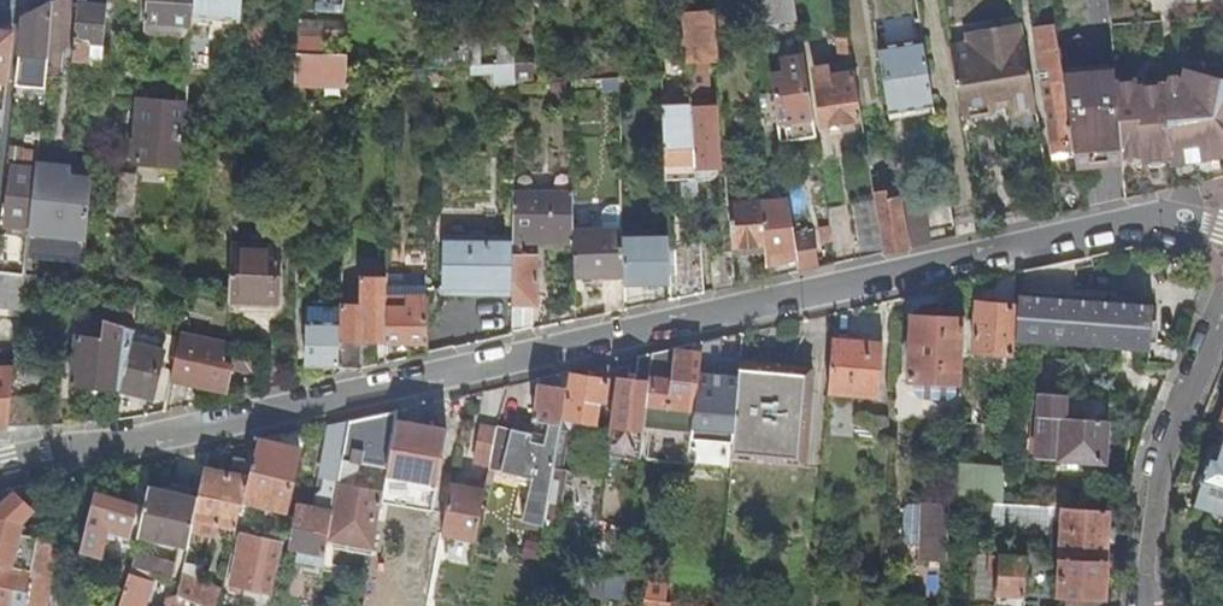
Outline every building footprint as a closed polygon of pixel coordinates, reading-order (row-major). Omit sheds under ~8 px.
[(54,0),(52,0),(37,9),(23,16),(15,85),(45,88),(54,0)] [(192,25),(193,23),(194,0),(146,0),(144,22),(192,25)] [(193,23),(240,27),(242,0),(194,0),(193,23)] [(766,23),(797,18),(795,0),(763,0),(766,23)] [(107,3),(78,1),(73,57),(73,59),(102,62),(107,3)] [(687,11),(692,62),(704,61),(707,61),(719,60),(715,7),(687,11)] [(247,14),(244,59),(265,60),(268,57),(270,15),(247,14)] [(342,21),(299,19),(295,111),(295,123),(304,123),(306,86),(322,86),(322,99),(347,99),(349,54),(324,53),(324,38),(341,38),(342,21)] [(966,45),(951,47),(962,113),(968,117),(992,113),(997,106),(996,100),(1007,98),(1011,116),(1038,111),(1023,23),(968,33),(969,39),(968,42),(966,45)] [(1059,48),(1055,26),(1034,29),(1053,152),(1075,149),(1073,139),(1071,139),(1065,98),(1067,98),(1059,48)] [(6,81),(12,31),(0,28),(0,29),(0,80),(6,81)] [(500,31),(500,56),(515,56),(515,32),(500,31)] [(1114,66),(1092,68),(1091,46),(1076,34),(1059,48),(1067,98),(1073,139),(1075,149),(1076,160),(1121,156),(1115,80),(1114,66)] [(837,37),(842,63),(842,65),(854,63),(849,35),(837,37)] [(924,38),(878,45),(882,69),(889,113),(935,105),(924,38)] [(636,53),(624,54),(624,67),(636,66),(636,53)] [(786,72),(773,74),(783,141),(816,135),(803,56),(783,58),(786,72)] [(693,95),(697,161),(698,177),(699,180),(710,179),(711,179),(710,165),(721,164),(716,103),(709,103),(708,77),(707,61),(704,61),(692,62),(691,63),(692,71),(692,78),(693,86),(693,95)] [(133,160),(182,163),(184,128),(189,64),(173,63),(172,73),(178,74),(176,101),(138,98),(133,160)] [(500,63),(496,64),(497,82),(515,82),(515,63),(500,63)] [(515,82),(535,80),(534,63),(515,63),(515,82)] [(842,65),(842,63),(829,65),(831,76),(855,73),(854,63),(842,65)] [(831,76),(829,65),(815,67),(824,123),(862,118),(855,73),(831,76)] [(1195,68),(1190,87),(1172,90),(1171,81),(1137,84),(1137,78),(1115,80),(1121,156),(1140,155),(1141,161),(1144,161),(1165,159),(1169,159),(1170,164),(1222,156),(1222,75),(1195,68)] [(693,95),(687,95),(687,105),(664,106),(666,163),(697,161),(693,95)] [(1073,139),(1067,98),(1065,98),(1071,139),(1073,139)] [(697,161),(666,163),(667,180),(698,177),(697,161)] [(36,162),(36,167),(29,228),(29,230),(86,235),(92,167),(36,162)] [(6,226),(12,226),(29,228),(36,167),(7,164),(6,177),(11,177),(6,226)] [(123,221),(135,222),(139,168),(127,167),(123,221)] [(762,170),(764,200),(767,241),(769,264),(799,257),(795,232),(791,200),(787,170),(762,170)] [(574,231),(574,191),(514,192),(513,237),(512,293),(511,334),(532,329),(534,305),(537,305),(539,254),(527,253),(527,251),(524,251),(524,254),(522,254),(522,243),(574,243),(574,231)] [(876,204),(875,199),(853,204),(860,257),(883,252),(876,204)] [(730,202),(733,244),(767,241),(764,200),(730,202)] [(903,200),(876,204),(883,252),(898,249),(910,246),(903,204),(903,200)] [(910,246),(930,242),(923,201),(903,204),(910,246)] [(29,228),(12,226),(11,233),(28,235),(29,230),(29,228)] [(816,227),(795,232),(799,257),(801,271),(815,268),(822,266),(816,227)] [(598,230),(599,276),(624,274),(623,233),(623,228),(598,230)] [(84,259),(86,235),(29,230),(28,235),(26,254),(84,259)] [(574,243),(574,277),(599,276),(598,230),(574,231),(574,243)] [(668,234),(623,233),(624,274),(624,283),(670,283),(669,248),(668,234)] [(513,237),(483,237),(471,237),(442,236),(441,292),(512,293),(513,237)] [(676,247),(669,248),(670,283),(671,297),(697,292),(706,291),(703,241),(676,245),(676,247)] [(228,300),(277,303),(280,245),(232,242),(228,300)] [(736,285),(733,249),(712,250),(714,289),(725,288),(736,285)] [(417,263),(416,278),(426,278),(426,262),(417,263)] [(20,308),(24,272),(0,269),(0,305),(20,308)] [(360,305),(341,306),(340,323),(339,365),(339,372),(361,367),(362,340),(386,341),(386,305),(386,291),(386,279),(361,278),(360,305)] [(426,278),(416,278),(406,278),(406,291),(406,295),(419,295),(419,290),(426,290),(426,278)] [(962,284),(954,286),(956,297),(964,295),(962,284)] [(419,295),(406,295),(406,305),(386,305),(386,341),(408,341),(407,357),(426,353),(426,290),(419,290),(419,295)] [(406,305),(406,295),(406,291),(386,291),(386,305),(406,305)] [(1154,303),(1075,298),(1019,294),(1018,306),(1019,306),(1017,334),(1151,344),(1154,303)] [(117,308),(116,322),(128,326),(132,327),(133,296),(117,295),(117,308)] [(276,311),(277,303),(228,300),(228,308),(276,311)] [(974,351),(1015,354),(1017,334),(1019,306),(1018,306),(978,303),(974,351)] [(306,365),(339,365),(340,323),(341,306),(308,306),(308,322),(306,365)] [(961,381),(964,318),(913,315),(910,379),(916,379),(915,392),(919,399),(949,401),(953,393),(954,381),(961,381)] [(116,322),(109,319),(106,338),(76,334),(71,383),(120,388),(131,341),(133,332),(134,328),(132,327),(128,326),(116,322)] [(165,340),(133,332),(131,341),(120,388),(166,400),(171,377),(173,368),(160,365),(163,349),(165,340)] [(691,430),(690,435),(733,440),(738,385),(706,383),(707,374),(717,375),(722,336),(704,341),(702,353),(691,430)] [(882,341),(833,338),(829,392),(878,395),(882,341)] [(176,351),(233,363),(235,352),(225,350),(179,339),(176,351)] [(652,352),(643,424),(691,430),(702,353),(673,350),(674,347),(652,352)] [(232,366),(233,363),(176,351),(173,368),(171,377),(228,390),(232,366)] [(232,366),(256,371),(257,357),(235,352),(233,363),(232,366)] [(616,378),(609,424),(643,428),(643,424),(652,352),(638,356),(634,380),(616,378)] [(733,440),(732,458),(769,461),(807,465),(816,372),(739,366),(738,385),(733,440)] [(14,367),(0,367),(0,425),(7,425),(14,367)] [(43,367),(14,367),(11,391),(40,391),(43,367)] [(566,390),(561,418),(601,424),(603,415),(597,414),(599,400),(604,401),(607,379),(569,374),(566,390)] [(538,378),(533,419),(548,422),(560,424),(561,418),(566,390),(558,389),(559,384),(551,383),(552,375),(538,378)] [(1037,457),(1106,462),(1109,420),(1066,417),(1067,400),(1067,395),(1042,393),(1037,457)] [(1066,417),(1109,420),(1110,403),(1067,400),(1066,417)] [(342,457),(357,460),(389,465),(397,420),(399,409),(376,414),(349,420),(342,457)] [(533,419),(530,431),(546,435),(548,422),(533,419)] [(295,558),(323,564),(327,543),(333,510),(338,482),(342,457),(349,420),(328,424),(321,475),(323,476),(321,489),(316,493),(313,507),(297,504),(288,545),(298,547),(295,558)] [(446,429),(397,420),(389,465),(388,472),(437,481),(446,429)] [(546,435),(530,431),(497,424),(496,429),(490,463),(489,468),(530,478),(520,519),(542,525),(552,467),(560,424),(548,422),(546,435)] [(473,460),(490,463),(496,429),(480,426),(473,460)] [(286,445),(259,438),(253,460),(243,500),(283,508),(287,496),(288,496),(300,449),(301,430),(287,433),(286,445)] [(1222,439),(1216,457),(1210,455),(1202,481),(1203,482),(1222,488),(1222,439)] [(253,460),(234,457),(230,474),(219,523),(236,527),(243,500),(253,460)] [(352,485),(357,460),(342,457),(338,482),(341,483),(352,485)] [(958,464),(954,501),(1002,503),(1004,504),(1006,468),(958,464)] [(559,515),(567,470),(552,467),(542,525),(557,527),(559,515)] [(211,529),(217,530),(219,523),(230,474),(205,469),(200,490),(194,518),(212,522),(211,529)] [(567,470),(559,515),(596,522),(602,476),(567,470)] [(441,533),(475,540),(486,485),(469,482),(468,488),(450,484),(441,533)] [(1203,482),(1195,504),(1222,513),(1222,488),(1203,482)] [(384,490),(352,485),(341,483),(336,511),(333,510),(327,543),(336,545),(337,538),(374,544),(384,490)] [(171,492),(148,487),(137,534),(188,545),(194,518),(200,490),(173,484),(171,492)] [(138,506),(95,493),(80,551),(99,557),(107,526),(131,533),(138,506)] [(10,565),(20,521),(32,510),(14,494),(0,506),(0,563),(10,565)] [(929,515),(922,515),(923,501),(911,501),(905,506),(903,536),(908,542),(921,543),(921,551),(921,560),(948,561),(950,503),(930,502),(929,515)] [(1001,517),(1062,521),(1063,507),(1004,504),(1002,503),(1001,517)] [(1063,507),(1062,521),(1060,556),(1108,559),(1109,541),(1109,527),(1110,509),(1063,507)] [(271,592),(283,541),(241,532),(230,583),(271,592)] [(978,552),(975,597),(996,600),(995,605),(1026,605),(1030,556),(978,552)] [(153,574),(156,561),(133,553),(130,566),(153,574)] [(1058,596),(1068,597),(1105,599),(1108,559),(1060,556),(1058,596)] [(173,565),(156,561),(153,574),(170,579),(173,565)] [(19,567),(10,565),(0,563),(0,605),(4,605),(10,605),(19,567)] [(201,604),(205,583),(195,578),(199,570),(184,563),(177,594),(201,604)] [(130,566),(129,572),(119,605),(145,605),(144,605),(153,574),(130,566)] [(24,605),(43,605),(49,573),(31,569),(24,605)] [(648,578),(642,605),(663,605),(664,600),(667,581),(668,578),(648,578)] [(720,587),(667,581),(664,600),(689,604),(709,605),(717,605),(720,587)] [(222,589),(205,583),(201,604),(205,605),(217,605),(222,589)] [(1105,605),(1105,599),(1068,597),(1068,603),(1105,605)]
